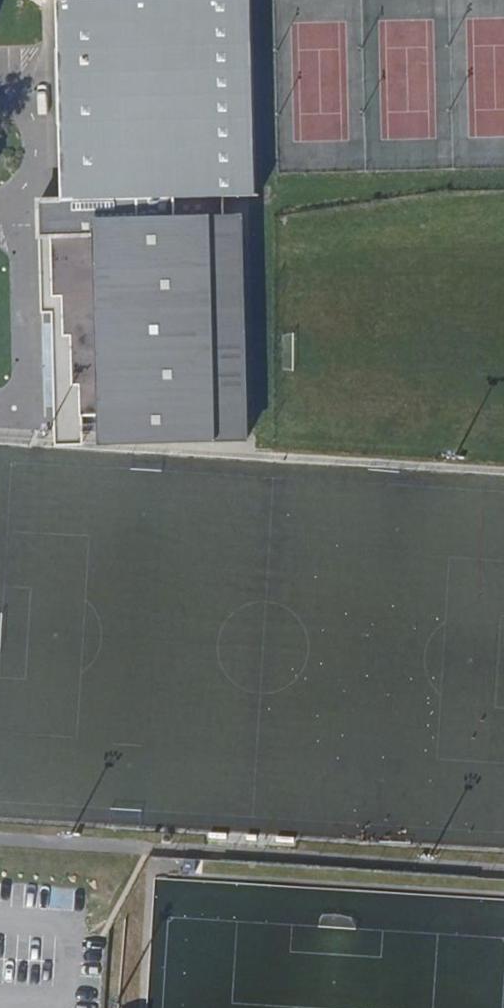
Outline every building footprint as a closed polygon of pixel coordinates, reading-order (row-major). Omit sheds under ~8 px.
[(256,0),(60,0),(63,194),(46,194),(40,194),(40,217),(51,217),(52,291),(62,291),(63,411),(80,411),(101,411),(101,440),(244,439),(241,212),(225,213),(225,194),(257,194),(256,0)] [(51,217),(40,217),(41,308),(51,307),(52,440),(81,440),(80,411),(63,411),(62,291),(52,291),(51,217)]
